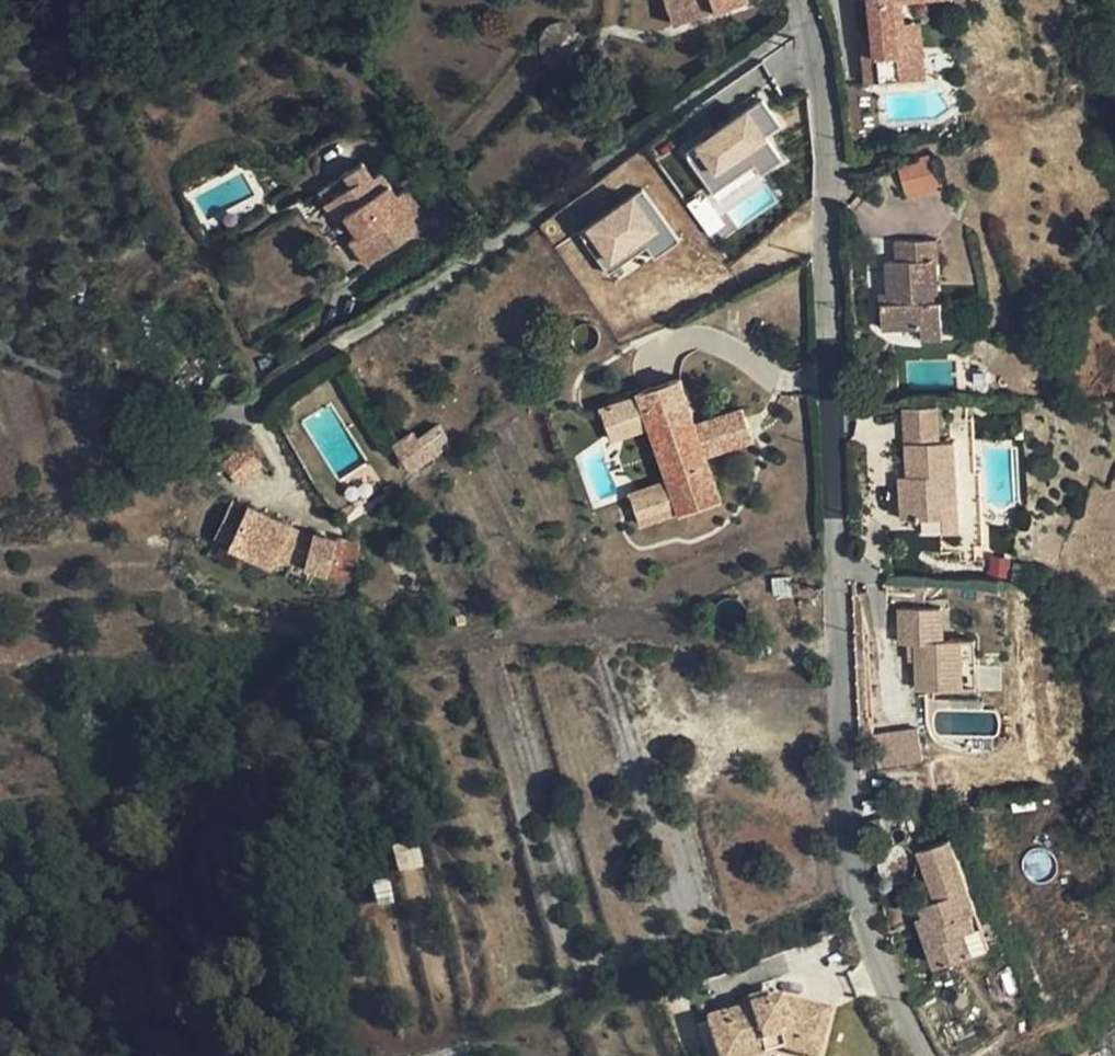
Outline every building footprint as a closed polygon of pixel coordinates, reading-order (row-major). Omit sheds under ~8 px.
[(674,24),(740,0),(665,0),(674,24)] [(874,30),(875,41),(863,42),(867,83),(928,78),(922,19),(905,21),(903,0),(871,0),(874,30)] [(542,53),(543,56),(565,38),(577,28),(575,26),(573,24),(570,23),(566,21),(563,21),(559,20),(555,21),(552,22),(549,24),(545,26),(543,29),(541,32),(540,36),(539,40),(539,43),(539,46),(540,50),(542,53)] [(862,32),(863,42),(875,41),(874,30),(862,32)] [(576,51),(565,38),(543,56),(554,69),(576,51)] [(782,163),(766,136),(779,129),(764,104),(683,151),(708,192),(753,166),(759,176),(782,163)] [(946,187),(935,141),(901,153),(900,153),(911,196),(946,187)] [(397,193),(390,182),(381,188),(372,175),(363,160),(318,189),(325,200),(334,194),(346,213),(360,234),(351,239),(366,264),(430,222),(407,187),(397,193)] [(383,168),(372,175),(381,188),(390,182),(391,181),(383,168)] [(607,269),(644,246),(651,258),(677,242),(645,190),(582,229),(607,269)] [(335,220),(346,213),(334,194),(325,200),(322,201),(335,220)] [(887,261),(888,293),(888,303),(882,304),(883,329),(922,327),(923,339),(943,338),(941,300),(939,300),(937,259),(941,258),(940,237),(897,240),(898,261),(887,261)] [(600,334),(599,331),(597,328),(595,325),(592,324),(588,323),(584,323),(581,324),(578,326),(575,328),(574,331),(573,335),(573,339),(574,342),(576,345),(578,348),(581,349),(585,350),(588,350),(592,349),(595,347),(597,345),(599,342),(600,338),(600,334)] [(660,421),(677,474),(671,475),(642,486),(651,513),(682,502),(684,505),(723,493),(711,454),(726,450),(716,417),(702,422),(687,374),(646,387),(647,392),(629,397),(638,427),(654,422),(660,421)] [(615,435),(638,427),(629,397),(606,405),(615,435)] [(761,439),(751,406),(716,417),(726,450),(761,439)] [(902,518),(923,517),(944,516),(945,530),(960,528),(955,439),(940,440),(938,406),(905,407),(910,481),(900,483),(902,518)] [(660,421),(654,422),(671,475),(677,474),(660,421)] [(451,443),(438,425),(418,438),(414,431),(392,446),(410,472),(451,443)] [(245,444),(221,463),(240,486),(263,467),(245,444)] [(642,486),(633,489),(643,516),(651,513),(642,486)] [(273,564),(277,555),(291,526),(247,505),(247,506),(232,499),(214,536),(229,543),(273,564)] [(945,531),(945,530),(944,516),(923,517),(924,533),(945,531)] [(291,526),(277,555),(304,566),(313,534),(291,526)] [(337,541),(313,534),(304,566),(328,572),(337,541)] [(337,541),(328,572),(358,543),(338,536),(337,541)] [(363,544),(358,543),(328,572),(327,576),(355,583),(361,562),(358,561),(363,544)] [(945,639),(944,606),(899,608),(900,642),(916,642),(918,689),(978,687),(977,638),(945,639)] [(890,760),(891,765),(920,762),(917,729),(874,733),(876,761),(890,760)] [(920,904),(924,913),(926,918),(919,920),(936,965),(989,945),(951,839),(920,850),(937,898),(920,904)] [(885,848),(882,852),(881,857),(880,861),(881,866),(883,870),(886,875),(890,877),(894,879),(899,879),(904,878),(908,876),(912,874),(915,869),(917,865),(917,860),(916,855),(914,851),(911,848),(907,845),(903,843),(898,843),(893,843),(889,845),(885,848)] [(394,847),(396,870),(421,868),(419,845),(394,847)] [(716,1055),(768,1055),(784,1051),(803,1055),(818,1055),(828,1012),(783,1000),(766,1005),(764,997),(747,1001),(750,1010),(706,1022),(716,1055)]
